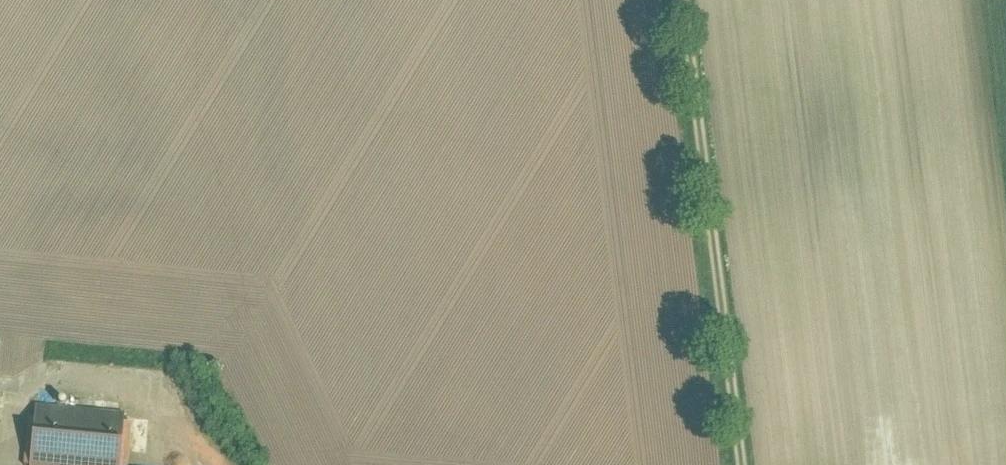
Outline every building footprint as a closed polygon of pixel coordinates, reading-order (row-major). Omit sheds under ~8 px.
[(34,406),(29,464),(119,464),(123,414),(34,406)]
